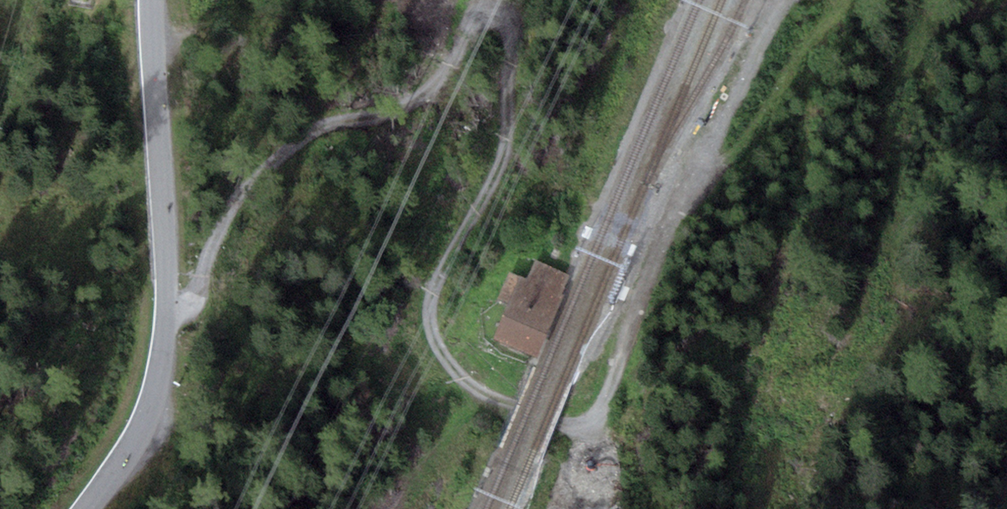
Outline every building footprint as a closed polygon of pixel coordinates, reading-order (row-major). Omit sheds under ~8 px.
[(570,279),(536,264),(527,287),(520,284),(493,351),(534,367),(570,279)]
